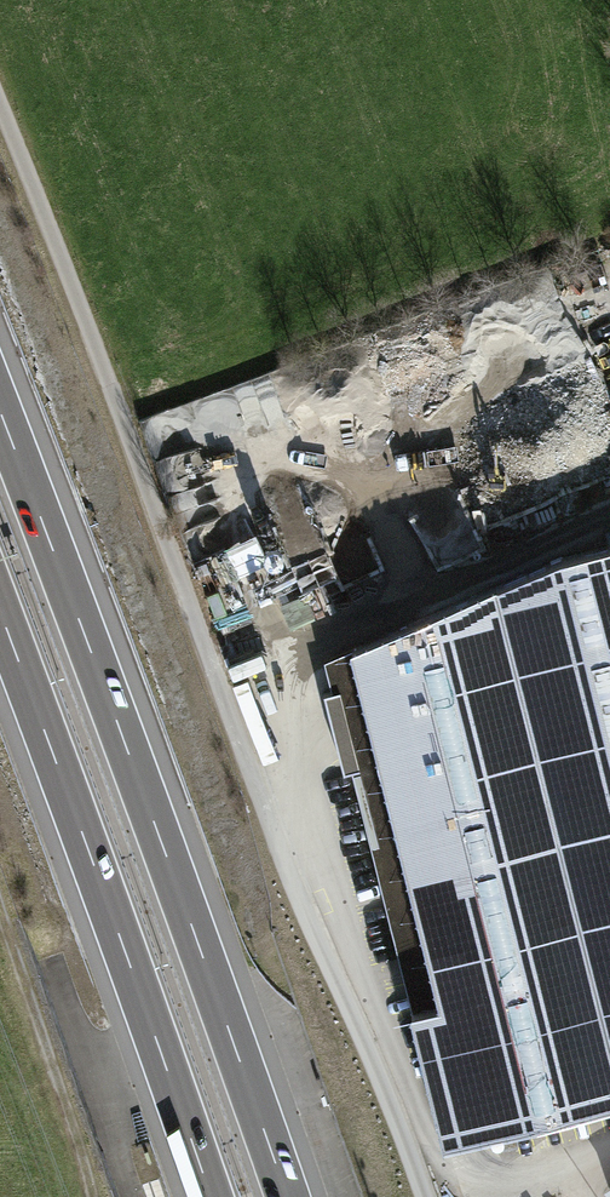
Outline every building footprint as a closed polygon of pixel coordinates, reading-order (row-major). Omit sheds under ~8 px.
[(561,556),(352,649),(359,678),(332,691),(324,693),(344,771),(352,770),(360,768),(360,765),(379,757),(441,1002),(411,1009),(444,1141),(609,1100),(609,544),(561,556)] [(359,678),(352,649),(324,660),(332,691),(359,678)] [(360,768),(352,770),(411,1009),(441,1002),(379,757),(360,765),(360,768)]
